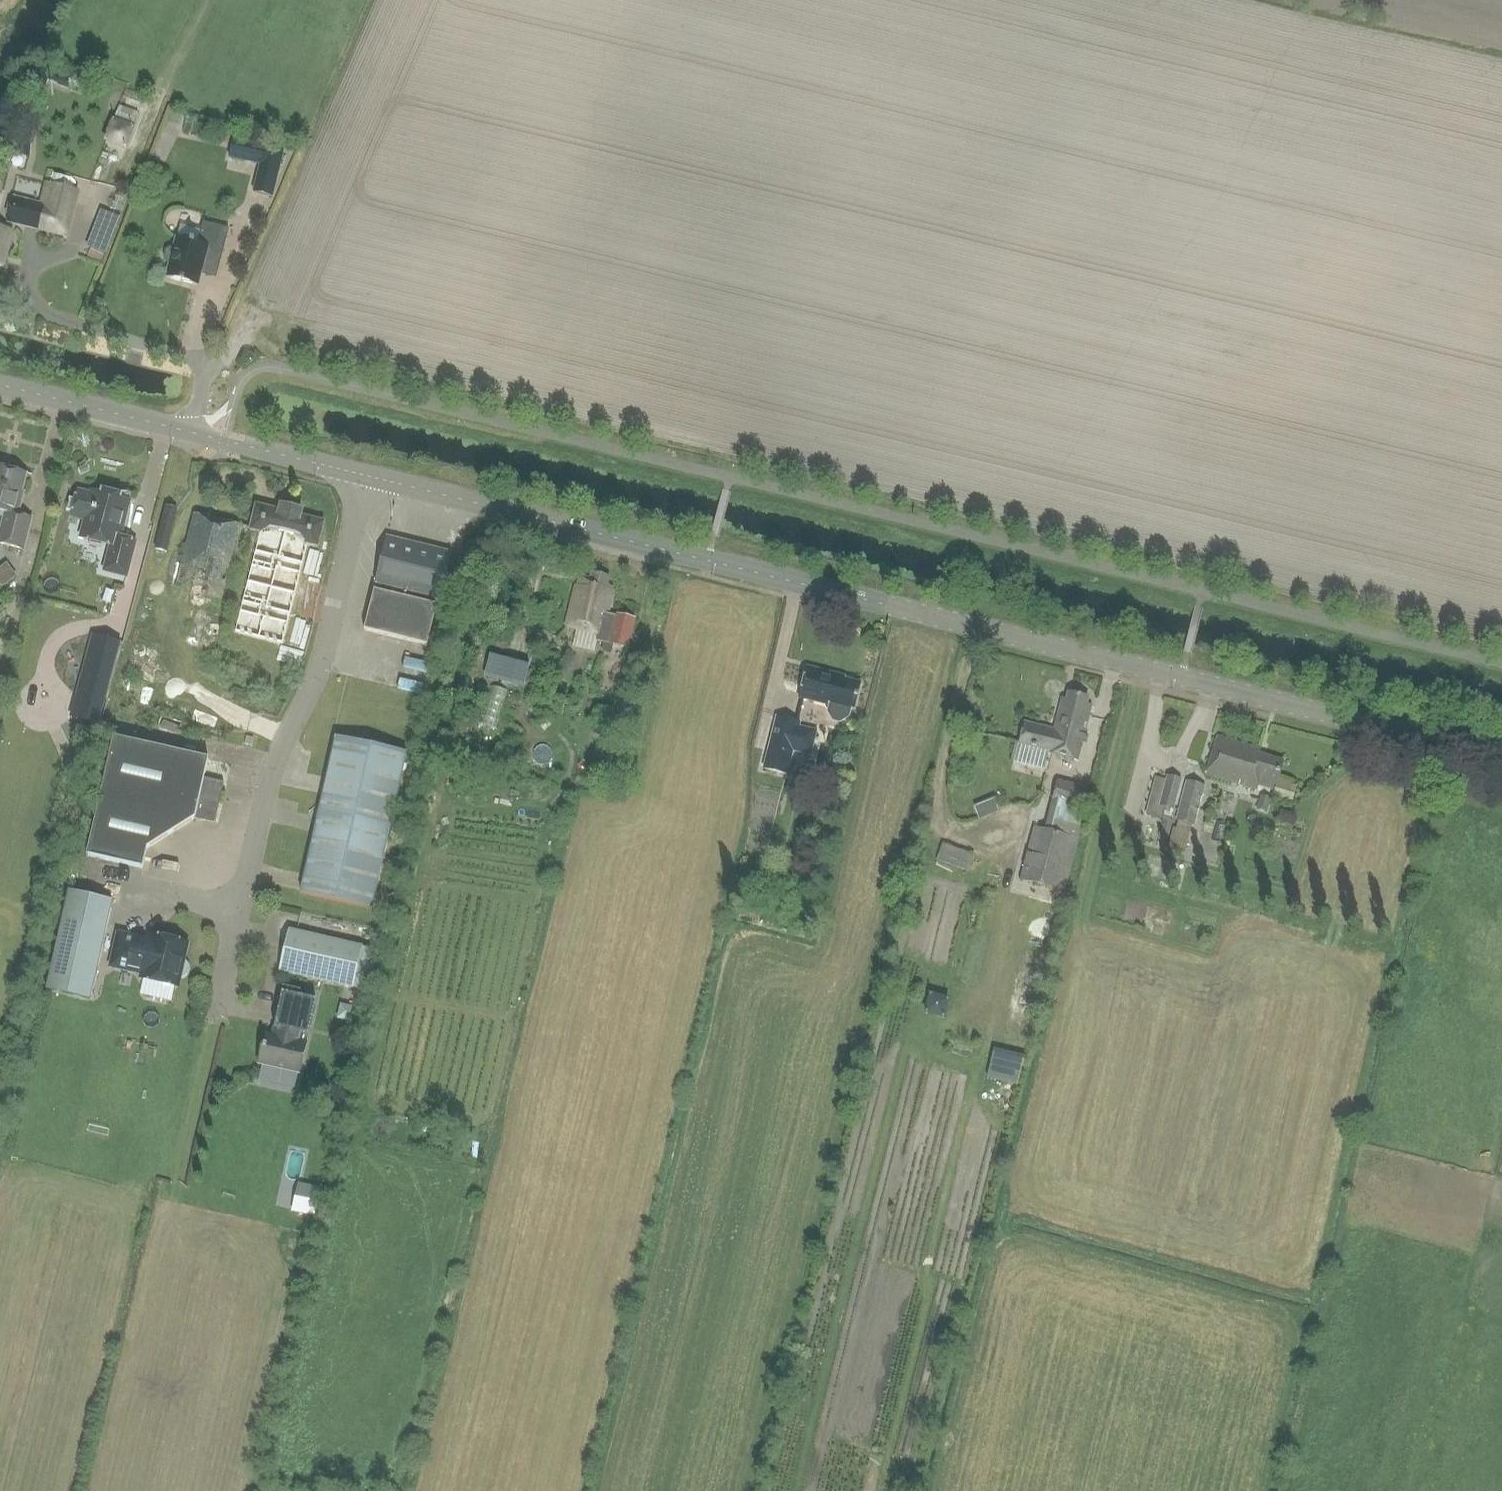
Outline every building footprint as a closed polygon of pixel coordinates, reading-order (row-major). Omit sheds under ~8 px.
[(113,116),(104,140),(127,148),(136,124),(113,116)] [(7,152),(29,158),(30,134),(12,129),(7,152)] [(254,143),(249,164),(259,166),(252,192),(273,198),(285,151),(254,143)] [(73,190),(45,183),(40,203),(14,196),(7,223),(62,237),(73,190)] [(178,237),(174,250),(170,249),(166,251),(164,258),(167,262),(171,263),(167,278),(198,286),(205,256),(221,261),(229,230),(212,225),(210,233),(202,231),(199,242),(178,237)] [(6,269),(15,231),(0,227),(0,268),(6,269)] [(6,513),(0,536),(0,543),(24,550),(32,518),(17,514),(27,474),(0,467),(0,511),(6,513)] [(78,492),(72,517),(85,520),(81,538),(111,546),(104,572),(126,578),(135,543),(120,539),(122,531),(122,530),(122,529),(121,529),(121,528),(120,528),(121,524),(122,524),(123,524),(124,523),(130,501),(118,498),(119,496),(104,492),(104,494),(87,490),(86,494),(78,492)] [(166,506),(155,550),(167,553),(178,509),(166,506)] [(260,532),(247,582),(296,594),(308,544),(317,546),(323,523),(300,517),(302,511),(281,506),(279,512),(257,506),(251,530),(260,532)] [(240,525),(194,513),(175,587),(221,599),(240,525)] [(364,630),(427,646),(437,606),(435,605),(438,596),(440,597),(451,554),(386,538),(376,581),(378,581),(376,591),(374,590),(364,630)] [(18,574),(9,561),(0,568),(0,581),(3,585),(18,574)] [(607,586),(610,577),(592,573),(590,579),(582,577),(579,586),(576,585),(566,627),(599,634),(597,641),(604,643),(602,651),(611,653),(612,645),(628,648),(635,619),(618,615),(617,616),(608,614),(614,588),(607,586)] [(247,582),(235,632),(283,644),(296,594),(247,582)] [(122,643),(96,636),(80,696),(105,702),(107,694),(108,695),(122,643)] [(850,718),(853,705),(855,706),(862,681),(839,675),(839,672),(809,665),(801,695),(830,702),(828,713),(833,722),(840,723),(850,718)] [(1067,700),(1062,699),(1054,730),(1025,723),(1020,745),(1049,752),(1049,753),(1078,760),(1084,736),(1085,736),(1092,706),(1086,705),(1088,698),(1069,693),(1067,700)] [(179,733),(182,722),(161,716),(158,728),(179,733)] [(801,722),(776,716),(768,750),(793,756),(801,722)] [(336,737),(323,796),(393,812),(407,753),(336,737)] [(1275,791),(1284,762),(1259,754),(1260,750),(1218,737),(1206,775),(1257,791),(1258,786),(1275,791)] [(156,809),(173,833),(194,819),(215,824),(224,783),(204,778),(208,759),(114,738),(100,797),(156,809)] [(1156,777),(1146,815),(1171,821),(1182,780),(1168,776),(1167,780),(1156,777)] [(1205,785),(1187,780),(1176,820),(1178,821),(1172,844),(1186,847),(1192,824),(1195,824),(1205,785)] [(1087,810),(1084,809),(1090,788),(1060,781),(1047,831),(1040,829),(1026,881),(1066,891),(1087,810)] [(323,796),(314,835),(385,851),(393,812),(323,796)] [(147,849),(173,833),(156,809),(100,797),(87,856),(143,869),(147,849)] [(314,835),(301,894),(371,909),(385,851),(314,835)] [(938,860),(970,870),(975,853),(944,843),(938,860)] [(46,990),(90,1000),(113,901),(69,891),(46,990)] [(290,930),(280,972),(370,992),(379,951),(363,947),(290,930)] [(150,942),(119,935),(112,966),(143,973),(142,979),(177,987),(179,977),(183,978),(188,975),(190,967),(187,962),(183,961),(187,944),(151,936),(150,942)] [(258,1064),(300,1073),(306,1044),(300,1042),(302,1035),(307,1036),(315,1001),(281,993),(273,1028),(274,1028),(273,1036),(265,1034),(258,1064)] [(928,1013),(948,1015),(949,995),(929,994),(928,1013)] [(360,1010),(341,1006),(339,1018),(357,1022),(360,1010)] [(993,1049),(991,1079),(1021,1081),(1024,1052),(993,1049)] [(319,1190),(302,1186),(296,1210),(313,1214),(319,1190)]
